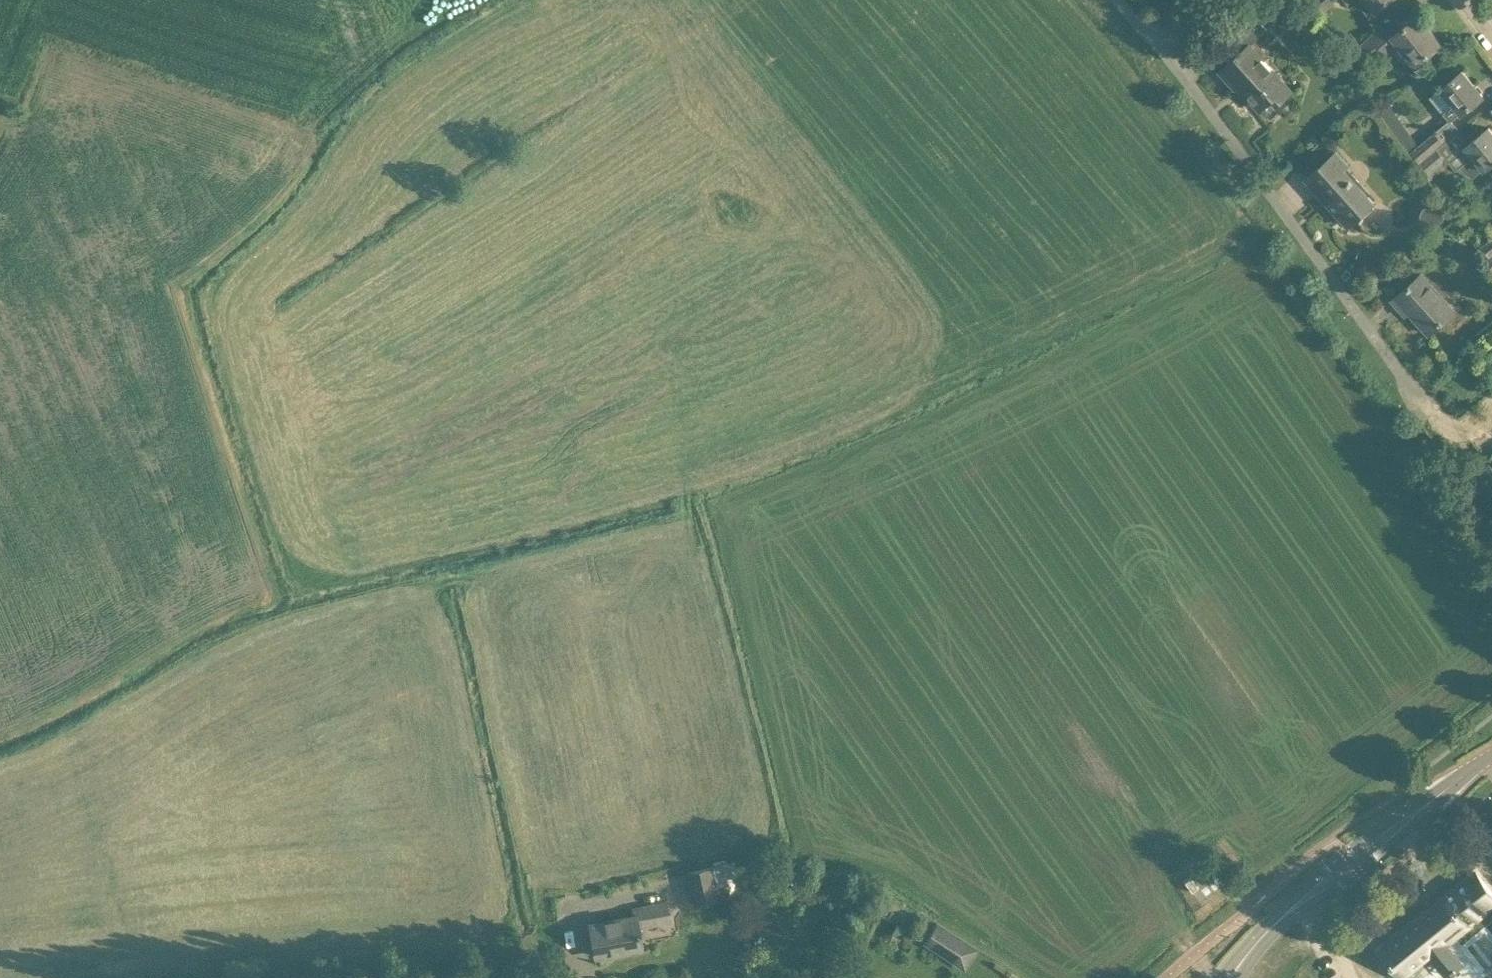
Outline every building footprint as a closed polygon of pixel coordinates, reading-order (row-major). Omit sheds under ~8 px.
[(1335,2),(1334,0),(1305,0),(1301,3),(1314,20),(1335,2)] [(1388,0),(1368,0),(1376,9),(1388,0)] [(1441,43),(1417,14),(1404,25),(1395,15),(1352,49),(1366,66),(1371,63),(1368,59),(1383,46),(1387,50),(1398,41),(1416,63),(1441,43)] [(1240,52),(1220,70),(1233,85),(1241,94),(1244,91),(1261,109),(1263,107),(1272,117),(1287,103),(1283,98),(1292,90),(1264,60),(1270,55),(1255,39),(1268,28),(1257,16),(1230,41),(1240,52)] [(1462,112),(1468,107),(1483,95),(1463,70),(1441,87),(1430,97),(1444,112),(1450,119),(1451,121),(1452,120),(1462,112)] [(1389,102),(1378,110),(1395,133),(1405,125),(1389,102)] [(1418,145),(1409,152),(1418,163),(1460,130),(1452,120),(1451,121),(1450,119),(1418,145)] [(1489,126),(1470,142),(1460,130),(1418,163),(1428,175),(1445,160),(1447,162),(1449,161),(1456,169),(1463,164),(1474,155),(1485,169),(1491,163),(1491,130),(1489,126)] [(1318,157),(1329,148),(1321,139),(1310,148),(1318,157)] [(1362,217),(1374,207),(1372,204),(1374,202),(1343,168),(1348,164),(1336,151),(1306,177),(1330,203),(1326,207),(1342,225),(1346,221),(1349,225),(1360,214),(1362,217)] [(1421,214),(1421,217),(1421,219),(1422,222),(1423,224),(1437,224),(1444,219),(1444,214),(1439,207),(1424,206),(1423,208),(1422,210),(1421,212),(1421,214)] [(1491,256),(1491,236),(1481,245),(1490,256),(1486,259),(1486,260),(1491,256)] [(1408,272),(1418,263),(1411,254),(1401,263),(1408,272)] [(1429,332),(1454,310),(1421,273),(1393,299),(1406,314),(1410,311),(1429,332)] [(714,885),(710,866),(686,871),(694,905),(718,900),(728,898),(725,883),(714,885)] [(1381,949),(1389,959),(1389,958),(1391,960),(1390,960),(1393,964),(1394,964),(1395,965),(1395,966),(1396,968),(1397,968),(1401,972),(1400,973),(1403,976),(1406,974),(1405,973),(1417,963),(1418,964),(1420,962),(1420,961),(1421,960),(1421,961),(1423,960),(1422,959),(1423,958),(1424,959),(1430,954),(1430,953),(1433,950),(1435,953),(1448,941),(1464,927),(1464,928),(1471,923),(1470,922),(1475,919),(1482,914),(1481,913),(1486,909),(1486,910),(1490,908),(1491,910),(1491,892),(1475,872),(1463,882),(1464,882),(1459,886),(1458,885),(1452,891),(1453,892),(1448,895),(1447,894),(1441,900),(1442,901),(1445,904),(1429,917),(1426,914),(1425,912),(1411,924),(1412,925),(1411,926),(1410,925),(1409,926),(1410,926),(1409,927),(1408,926),(1407,927),(1407,928),(1407,929),(1406,928),(1395,937),(1396,938),(1395,939),(1394,938),(1381,949)] [(1190,877),(1184,881),(1192,891),(1198,886),(1190,877)] [(599,955),(641,947),(638,927),(671,921),(667,900),(631,907),(632,915),(592,922),(595,935),(599,955)] [(955,960),(967,940),(937,920),(924,941),(955,960)]
